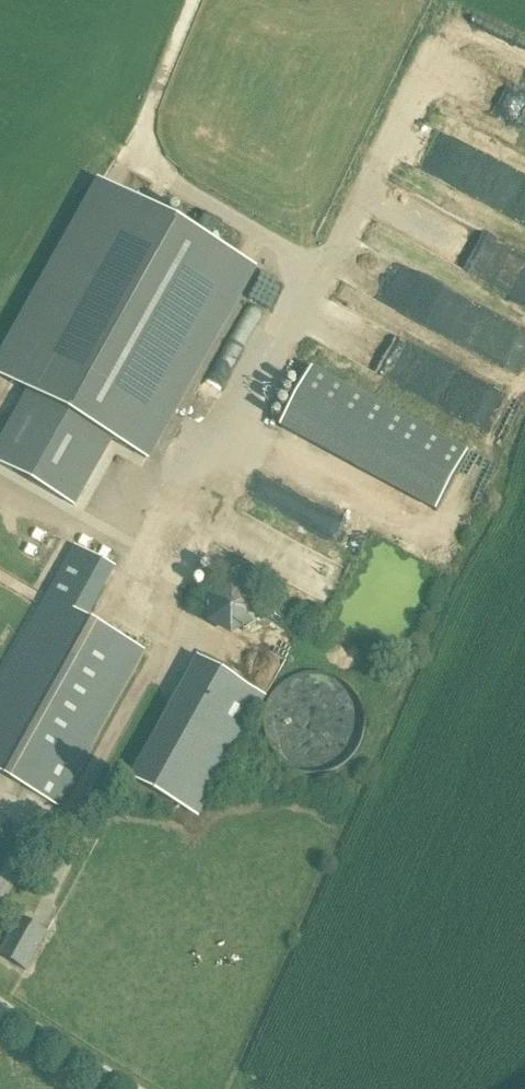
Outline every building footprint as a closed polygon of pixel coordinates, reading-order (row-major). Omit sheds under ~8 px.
[(524,115),(524,87),(498,74),(487,97),(524,115)] [(40,429),(97,452),(113,458),(143,387),(70,358),(40,429)] [(468,449),(314,366),(281,428),(435,510),(468,449)] [(145,650),(89,616),(138,528),(81,497),(59,537),(74,546),(47,595),(0,680),(0,775),(57,806),(145,650)] [(209,586),(212,620),(254,617),(251,584),(209,586)] [(198,817),(266,696),(198,657),(129,778),(198,817)] [(47,931),(20,917),(0,953),(0,956),(25,970),(47,931)]
